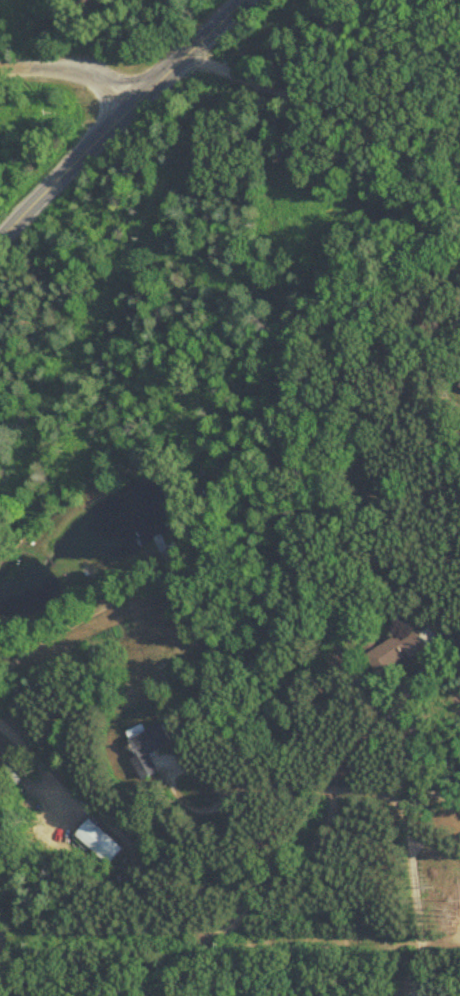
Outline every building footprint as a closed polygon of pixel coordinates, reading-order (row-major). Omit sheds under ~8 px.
[(399,636),(371,652),(383,673),(426,648),(418,633),(403,641),(399,636)] [(175,743),(166,722),(146,731),(144,725),(129,732),(148,776),(160,770),(152,753),(175,743)] [(122,849),(88,819),(74,835),(107,865),(122,849)]
